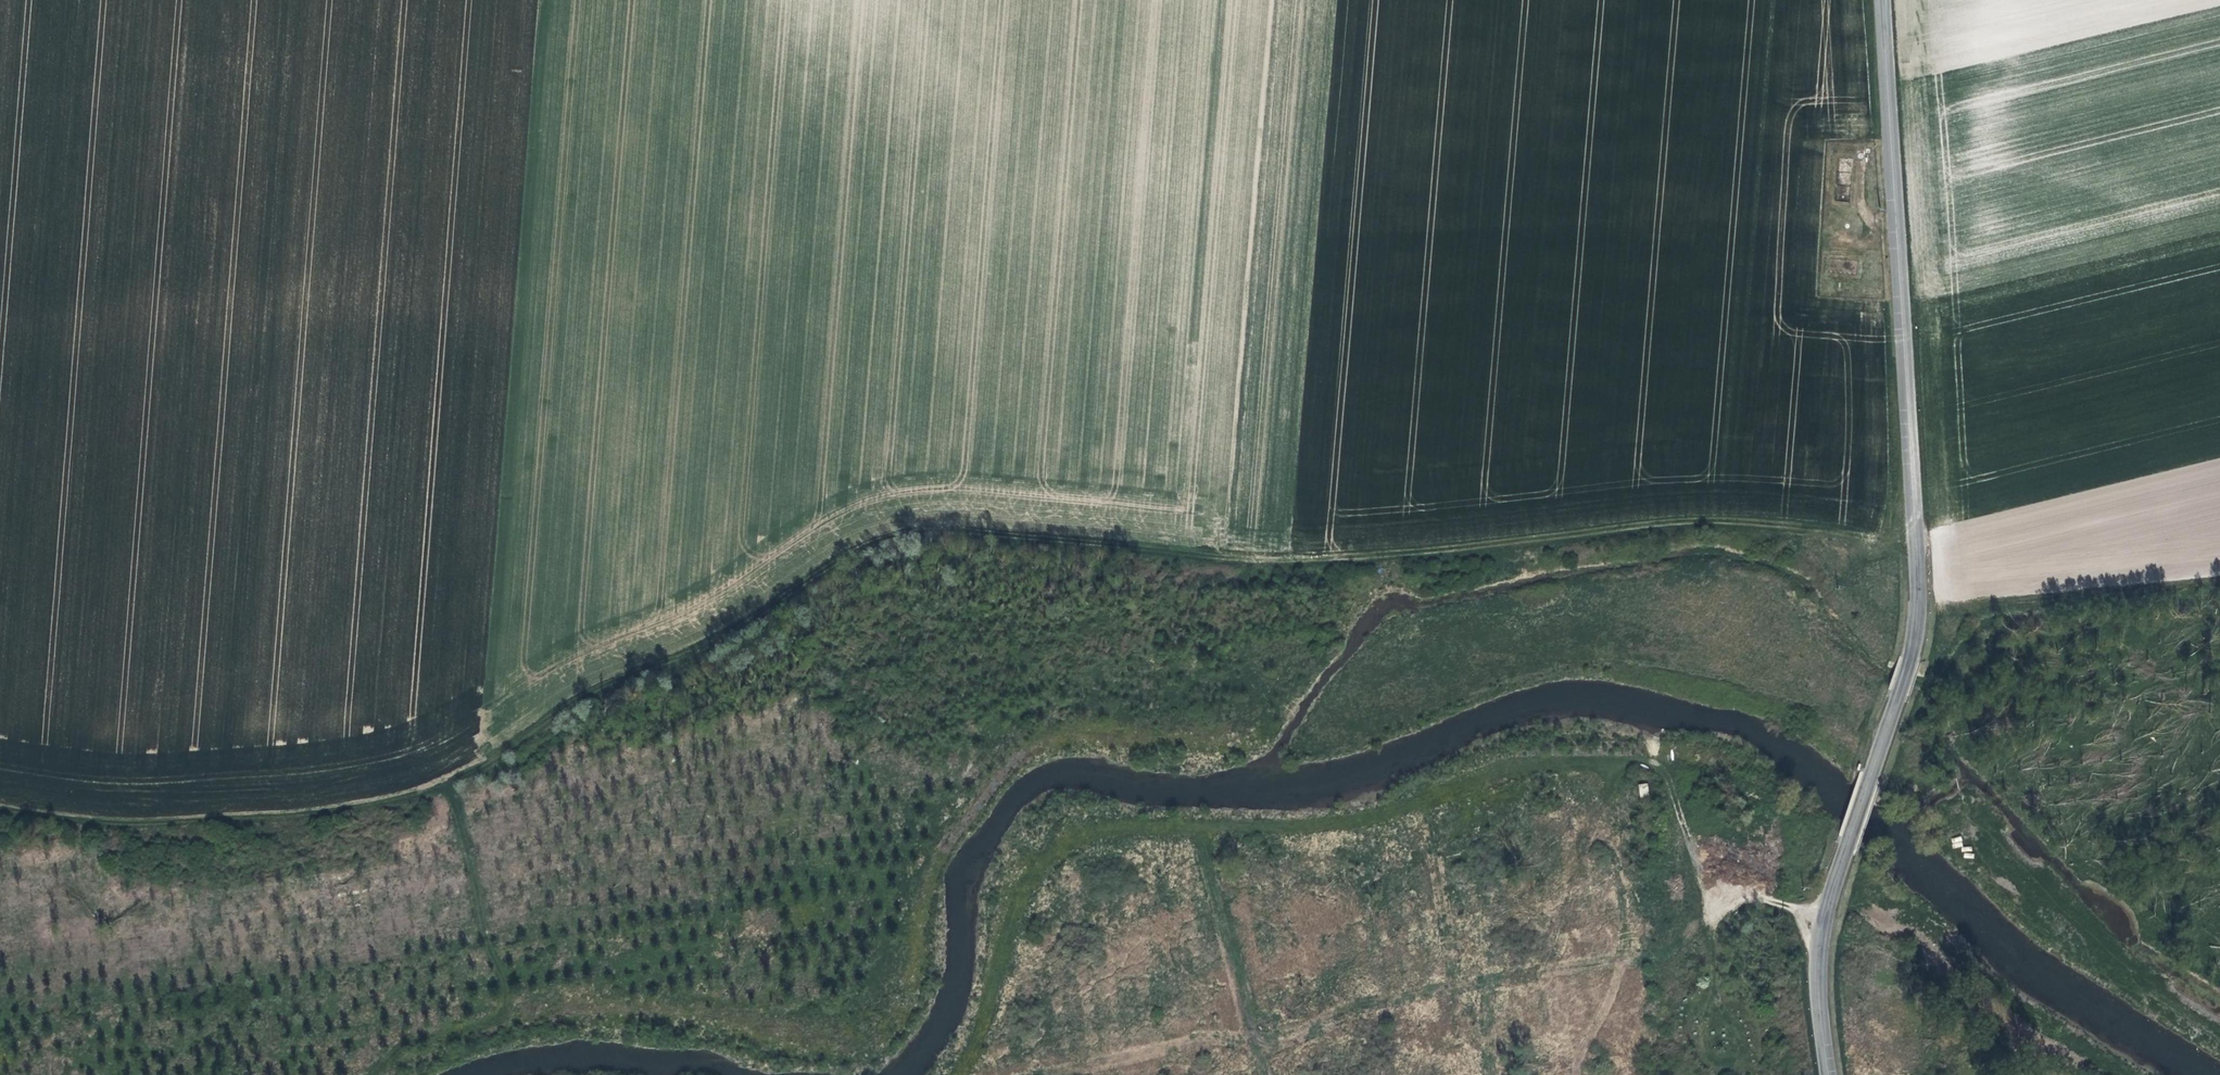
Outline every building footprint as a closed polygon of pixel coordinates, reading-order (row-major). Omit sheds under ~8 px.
[(1836,200),(1848,200),(1849,187),(1837,187),(1836,200)] [(1647,783),(1638,784),(1640,797),(1649,796),(1647,783)] [(1961,837),(1951,838),(1952,848),(1963,847),(1961,837)]
